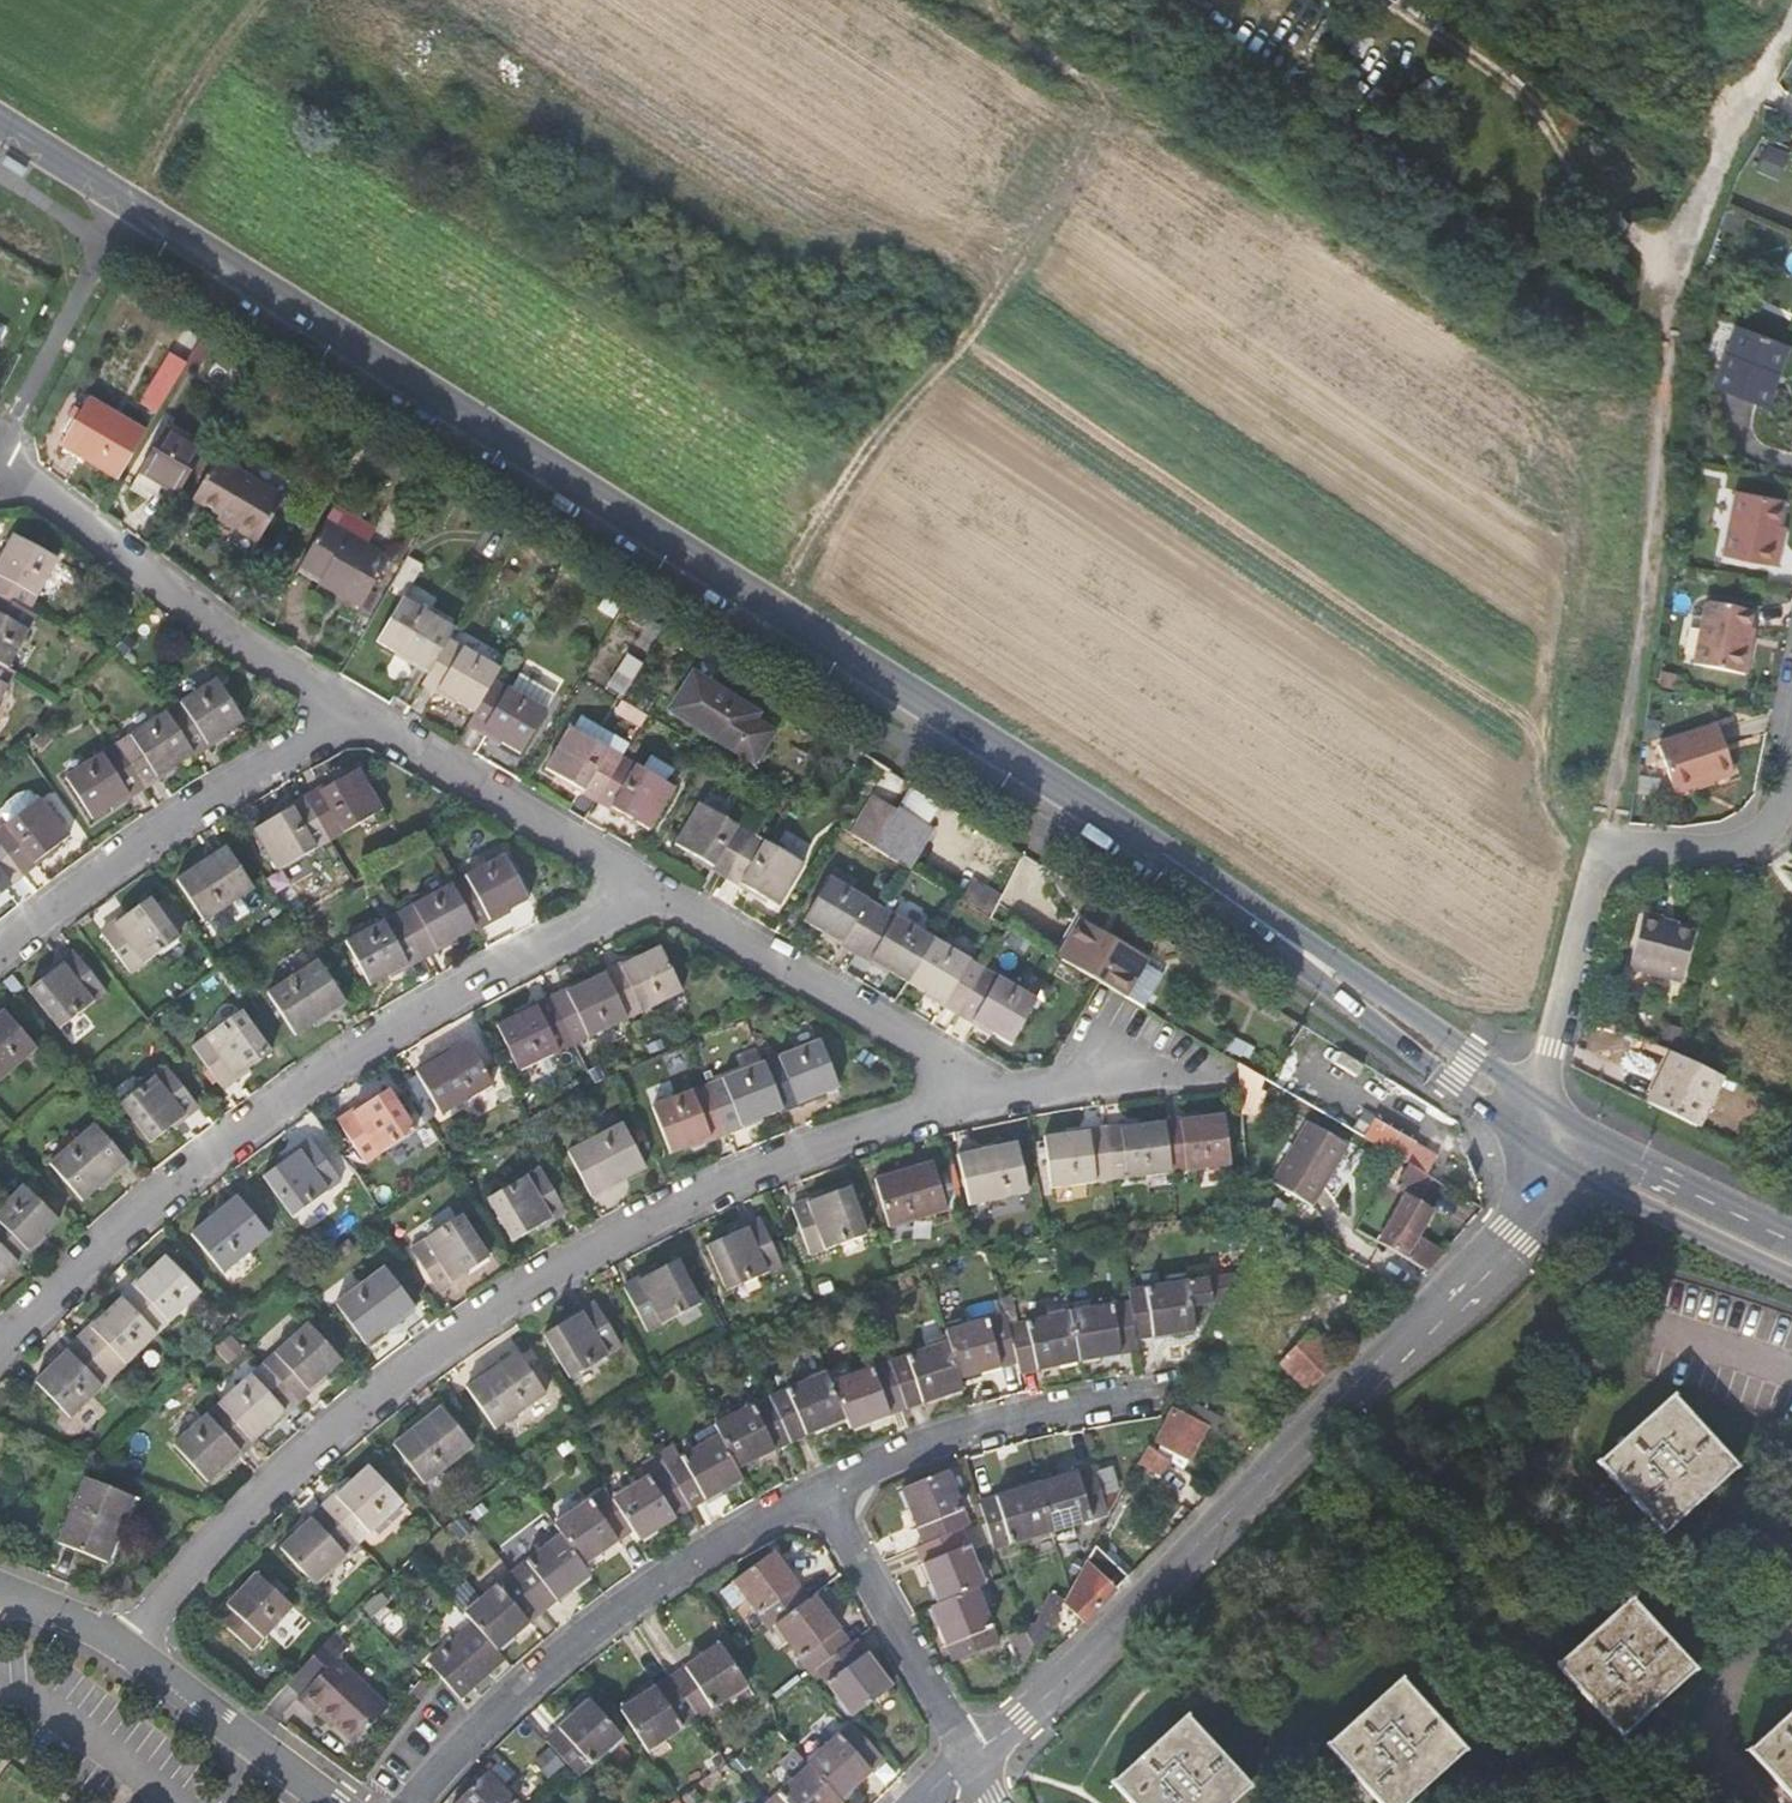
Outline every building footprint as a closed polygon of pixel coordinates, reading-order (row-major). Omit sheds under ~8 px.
[(1773,176),(1783,151),(1770,146),(1759,170),(1773,176)] [(1777,374),(1788,345),(1738,325),(1714,387),(1764,407),(1772,386),(1769,384),(1774,373),(1777,374)] [(187,364),(186,365),(196,370),(213,346),(202,338),(187,364)] [(147,389),(165,400),(186,365),(187,364),(169,353),(147,389)] [(157,413),(165,400),(147,389),(139,403),(157,413)] [(61,444),(118,478),(145,434),(87,400),(61,444)] [(140,471),(178,494),(203,452),(164,429),(140,471)] [(282,499),(216,459),(193,499),(231,521),(229,525),(258,542),(282,499)] [(1783,499),(1737,490),(1724,555),(1776,565),(1780,542),(1775,540),(1783,499)] [(388,559),(324,523),(300,566),(331,584),(328,589),(361,607),(388,559)] [(0,559),(0,596),(29,612),(57,559),(13,535),(0,559)] [(421,565),(407,557),(391,585),(405,593),(421,565)] [(0,596),(0,665),(7,669),(36,615),(29,612),(0,596)] [(454,629),(402,598),(377,641),(429,672),(448,639),(454,629)] [(1752,611),(1706,601),(1693,665),(1744,675),(1750,647),(1745,646),(1752,611)] [(500,670),(448,639),(429,672),(422,682),(474,713),(494,679),(500,670)] [(608,685),(623,695),(642,664),(628,655),(608,685)] [(0,665),(0,699),(14,673),(7,669),(0,665)] [(751,710),(693,674),(670,711),(753,762),(772,733),(746,717),(751,710)] [(511,689),(494,679),(474,713),(468,723),(520,754),(555,696),(519,675),(511,689)] [(217,679),(166,712),(194,754),(244,721),(217,679)] [(166,712),(115,744),(143,786),(194,754),(166,712)] [(597,799),(622,757),(592,740),(600,727),(580,716),(573,729),(570,727),(545,768),(597,799)] [(1658,745),(1673,793),(1733,774),(1717,726),(1658,745)] [(592,740),(622,757),(629,744),(600,727),(592,740)] [(115,744),(65,777),(92,819),(143,786),(115,744)] [(622,757),(597,799),(649,830),(674,788),(622,757)] [(357,769),(305,799),(329,841),(382,811),(357,769)] [(40,798),(0,829),(0,846),(21,873),(69,837),(40,798)] [(278,871),(329,841),(305,799),(254,829),(278,871)] [(873,801),(850,835),(874,848),(895,811),(873,801)] [(674,844),(726,875),(751,834),(699,803),(674,844)] [(931,829),(897,809),(895,811),(874,848),(908,868),(931,829)] [(803,864),(751,834),(726,875),(778,906),(803,864)] [(0,846),(0,890),(21,873),(0,846)] [(176,880),(203,921),(253,888),(226,846),(176,880)] [(528,899),(504,855),(451,884),(475,928),(528,899)] [(803,921),(855,951),(881,908),(829,878),(803,921)] [(451,884),(398,912),(422,957),(475,928),(451,884)] [(150,898),(101,933),(130,974),(179,938),(150,898)] [(855,951),(907,982),(933,939),(881,908),(855,951)] [(345,941),(369,986),(422,957),(398,912),(345,941)] [(1681,981),(1693,932),(1661,924),(1663,918),(1642,913),(1628,968),(1681,981)] [(1081,922),(1059,958),(1124,997),(1146,960),(1081,922)] [(907,982),(959,1013),(985,969),(933,939),(907,982)] [(682,992),(660,947),(605,973),(627,1019),(682,992)] [(106,992),(75,953),(28,990),(59,1029),(106,992)] [(318,960),(267,993),(295,1036),(346,1003),(318,960)] [(985,969),(959,1013),(1011,1043),(1036,1000),(985,969)] [(605,973),(551,999),(573,1045),(627,1019),(605,973)] [(496,1025),(518,1071),(573,1045),(551,999),(496,1025)] [(4,1010),(0,1014),(0,1080),(37,1048),(4,1010)] [(271,1052),(241,1011),(192,1046),(221,1088),(271,1052)] [(405,1047),(413,1065),(470,1039),(461,1021),(405,1047)] [(838,1088),(819,1040),(764,1062),(782,1109),(838,1088)] [(441,1115),(492,1084),(467,1041),(415,1072),(441,1115)] [(1678,1055),(1672,1052),(1647,1104),(1696,1127),(1721,1076),(1678,1055)] [(764,1062),(707,1085),(726,1131),(782,1109),(764,1062)] [(1258,1097),(1265,1079),(1239,1064),(1240,1089),(1258,1097)] [(119,1103),(150,1143),(198,1105),(167,1066),(119,1103)] [(707,1085),(651,1107),(670,1154),(726,1131),(707,1085)] [(416,1132),(388,1089),(338,1122),(365,1164),(416,1132)] [(1164,1122),(1170,1173),(1230,1165),(1224,1115),(1164,1122)] [(1394,1156),(1405,1139),(1373,1120),(1363,1138),(1394,1156)] [(1347,1146),(1306,1121),(1271,1182),(1312,1206),(1347,1146)] [(1104,1130),(1110,1180),(1170,1173),(1164,1122),(1104,1130)] [(49,1163),(82,1201),(127,1162),(94,1124),(49,1163)] [(645,1169),(622,1124),(567,1152),(590,1197),(645,1169)] [(1044,1137),(1050,1188),(1110,1180),(1104,1130),(1044,1137)] [(1405,1139),(1394,1156),(1408,1164),(1426,1175),(1436,1157),(1405,1139)] [(292,1216),(341,1181),(311,1141),(263,1176),(292,1216)] [(1028,1192),(1017,1143),(958,1156),(969,1205),(1028,1192)] [(946,1211),(932,1162),(874,1179),(888,1228),(946,1211)] [(1426,1175),(1408,1164),(1394,1187),(1405,1195),(1377,1242),(1427,1272),(1443,1253),(1418,1236),(1432,1210),(1417,1201),(1431,1178),(1426,1175)] [(540,1168),(488,1198),(513,1241),(565,1210),(540,1168)] [(23,1185),(0,1209),(0,1246),(17,1263),(59,1220),(23,1185)] [(866,1235),(849,1187),(792,1208),(809,1255),(866,1235)] [(190,1234),(222,1273),(269,1235),(238,1196),(190,1234)] [(489,1257),(460,1215),(410,1249),(438,1291),(489,1257)] [(782,1266),(761,1221),(706,1245),(727,1291),(782,1266)] [(17,1263),(0,1246),(0,1280),(17,1263)] [(156,1334),(200,1292),(165,1256),(122,1297),(156,1334)] [(700,1304),(677,1260),(623,1288),(646,1332),(700,1304)] [(365,1344),(414,1307),(383,1267),(334,1304),(365,1344)] [(1220,1301),(1233,1275),(1128,1292),(1129,1302),(1136,1340),(1195,1330),(1192,1305),(1220,1301)] [(156,1334),(122,1297),(79,1339),(113,1375),(156,1334)] [(1136,1340),(1129,1302),(1070,1313),(1078,1361),(1138,1350),(1136,1340)] [(543,1335),(569,1378),(621,1347),(595,1303),(543,1335)] [(1078,1361),(1070,1313),(1006,1324),(1017,1362),(1019,1374),(1078,1361)] [(1017,1362),(1006,1324),(1004,1315),(946,1331),(949,1342),(960,1378),(1017,1362)] [(263,1364),(297,1401),(341,1361),(308,1324),(263,1364)] [(1308,1391),(1340,1360),(1310,1330),(1279,1362),(1308,1391)] [(113,1375),(79,1339),(35,1381),(69,1417),(113,1375)] [(960,1378),(949,1342),(890,1362),(906,1408),(963,1389),(960,1378)] [(546,1395),(516,1352),(466,1388),(495,1430),(546,1395)] [(906,1408),(890,1362),(831,1384),(845,1418),(849,1429),(906,1408)] [(218,1404),(252,1442),(297,1401),(263,1364),(218,1404)] [(790,1442),(845,1418),(831,1384),(826,1373),(770,1397),(790,1442)] [(1671,1396),(1598,1463),(1663,1533),(1736,1467),(1671,1396)] [(790,1442),(770,1397),(712,1423),(719,1436),(735,1466),(790,1442)] [(1178,1403),(1175,1410),(1185,1415),(1189,1408),(1178,1403)] [(207,1482),(252,1442),(218,1404),(173,1444),(207,1482)] [(472,1446),(441,1407),(393,1444),(424,1484),(472,1446)] [(1175,1410),(1171,1408),(1154,1442),(1190,1460),(1207,1426),(1185,1415),(1175,1410)] [(735,1466),(719,1436),(665,1466),(690,1508),(742,1479),(735,1466)] [(1161,1476),(1171,1461),(1147,1445),(1138,1462),(1161,1476)] [(367,1466),(323,1507),(358,1544),(402,1503),(367,1466)] [(690,1508),(665,1466),(612,1499),(632,1530),(639,1540),(690,1508)] [(1094,1467),(1036,1484),(1051,1531),(1108,1514),(1107,1512),(1116,1497),(1114,1492),(1117,1491),(1110,1467),(1095,1471),(1094,1467)] [(901,1488),(924,1544),(961,1528),(970,1525),(947,1469),(901,1488)] [(107,1563),(133,1497),(84,1478),(58,1543),(107,1563)] [(1051,1531),(1036,1484),(979,1502),(993,1548),(1051,1531)] [(583,1564),(632,1530),(612,1499),(605,1490),(554,1525),(562,1535),(583,1564)] [(358,1544),(323,1507),(280,1548),(313,1585),(358,1544)] [(961,1528),(924,1544),(916,1547),(938,1603),(976,1587),(984,1584),(961,1528)] [(583,1564),(562,1535),(512,1573),(542,1612),(590,1574),(583,1564)] [(808,1600),(772,1551),(733,1580),(769,1629),(774,1625),(808,1600)] [(1084,1623),(1114,1592),(1085,1561),(1065,1601),(1064,1603),(1084,1623)] [(257,1573),(215,1617),(251,1652),(293,1607),(257,1573)] [(497,1650),(542,1612),(512,1573),(465,1614),(473,1623),(497,1650)] [(938,1603),(931,1606),(953,1662),(999,1644),(976,1587),(938,1603)] [(1036,1657),(1049,1632),(1064,1603),(1065,1601),(1051,1594),(1036,1626),(1024,1628),(1033,1648),(1036,1657)] [(808,1600),(774,1625),(810,1673),(816,1668),(850,1643),(813,1595),(808,1600)] [(1694,1669),(1630,1598),(1555,1666),(1620,1737),(1694,1669)] [(488,1673),(505,1659),(497,1650),(473,1623),(427,1662),(440,1677),(459,1699),(474,1686),(470,1682),(485,1669),(488,1673)] [(1021,1667),(1033,1648),(1024,1628),(1008,1634),(1021,1667)] [(332,1635),(288,1682),(301,1694),(297,1698),(315,1715),(319,1710),(354,1743),(387,1708),(334,1659),(345,1647),(332,1635)] [(891,1687),(855,1639),(850,1643),(816,1668),(852,1716),(891,1687)] [(747,1685),(720,1644),(670,1677),(697,1718),(747,1685)] [(697,1718),(670,1677),(620,1710),(647,1751),(697,1718)] [(1327,1746),(1379,1802),(1406,1802),(1464,1750),(1400,1679),(1327,1746)] [(622,1736),(589,1700),(544,1740),(577,1776),(622,1736)] [(1791,1799),(1791,1711),(1748,1751),(1791,1799)] [(1112,1783),(1131,1802),(1232,1802),(1250,1787),(1186,1716),(1112,1783)] [(809,1765),(840,1799),(884,1759),(852,1723),(806,1762),(809,1765)] [(501,1787),(511,1777),(497,1763),(487,1773),(486,1772),(455,1802),(518,1802),(501,1787)] [(766,1802),(840,1802),(842,1801),(840,1799),(809,1765),(766,1802)]
